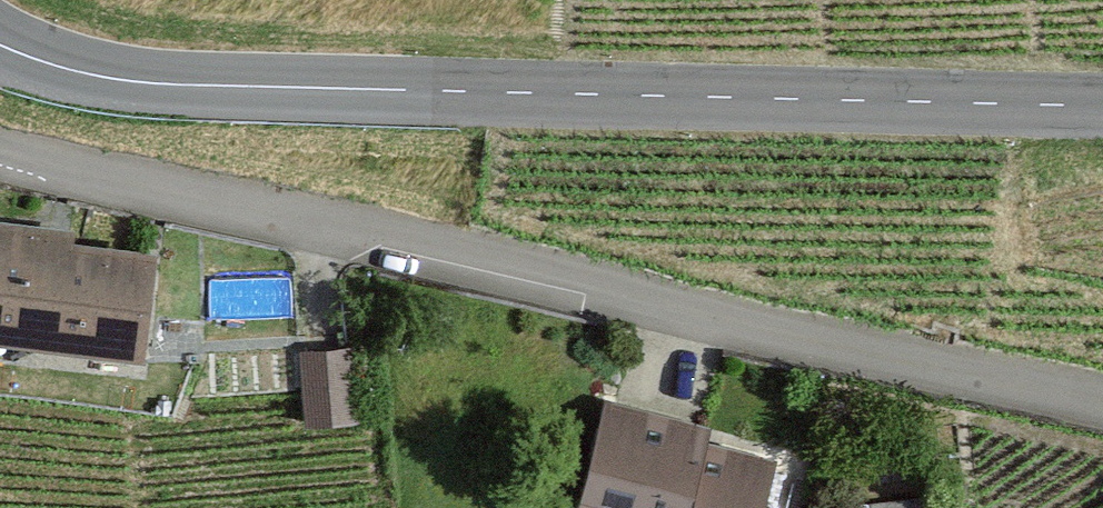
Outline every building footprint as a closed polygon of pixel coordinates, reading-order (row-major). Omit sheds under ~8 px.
[(142,332),(149,247),(71,240),(72,226),(0,219),(0,320),(142,332)] [(352,360),(310,365),(318,428),(360,423),(352,360)] [(617,412),(602,490),(672,504),(672,507),(752,507),(763,452),(705,440),(707,431),(617,412)]
